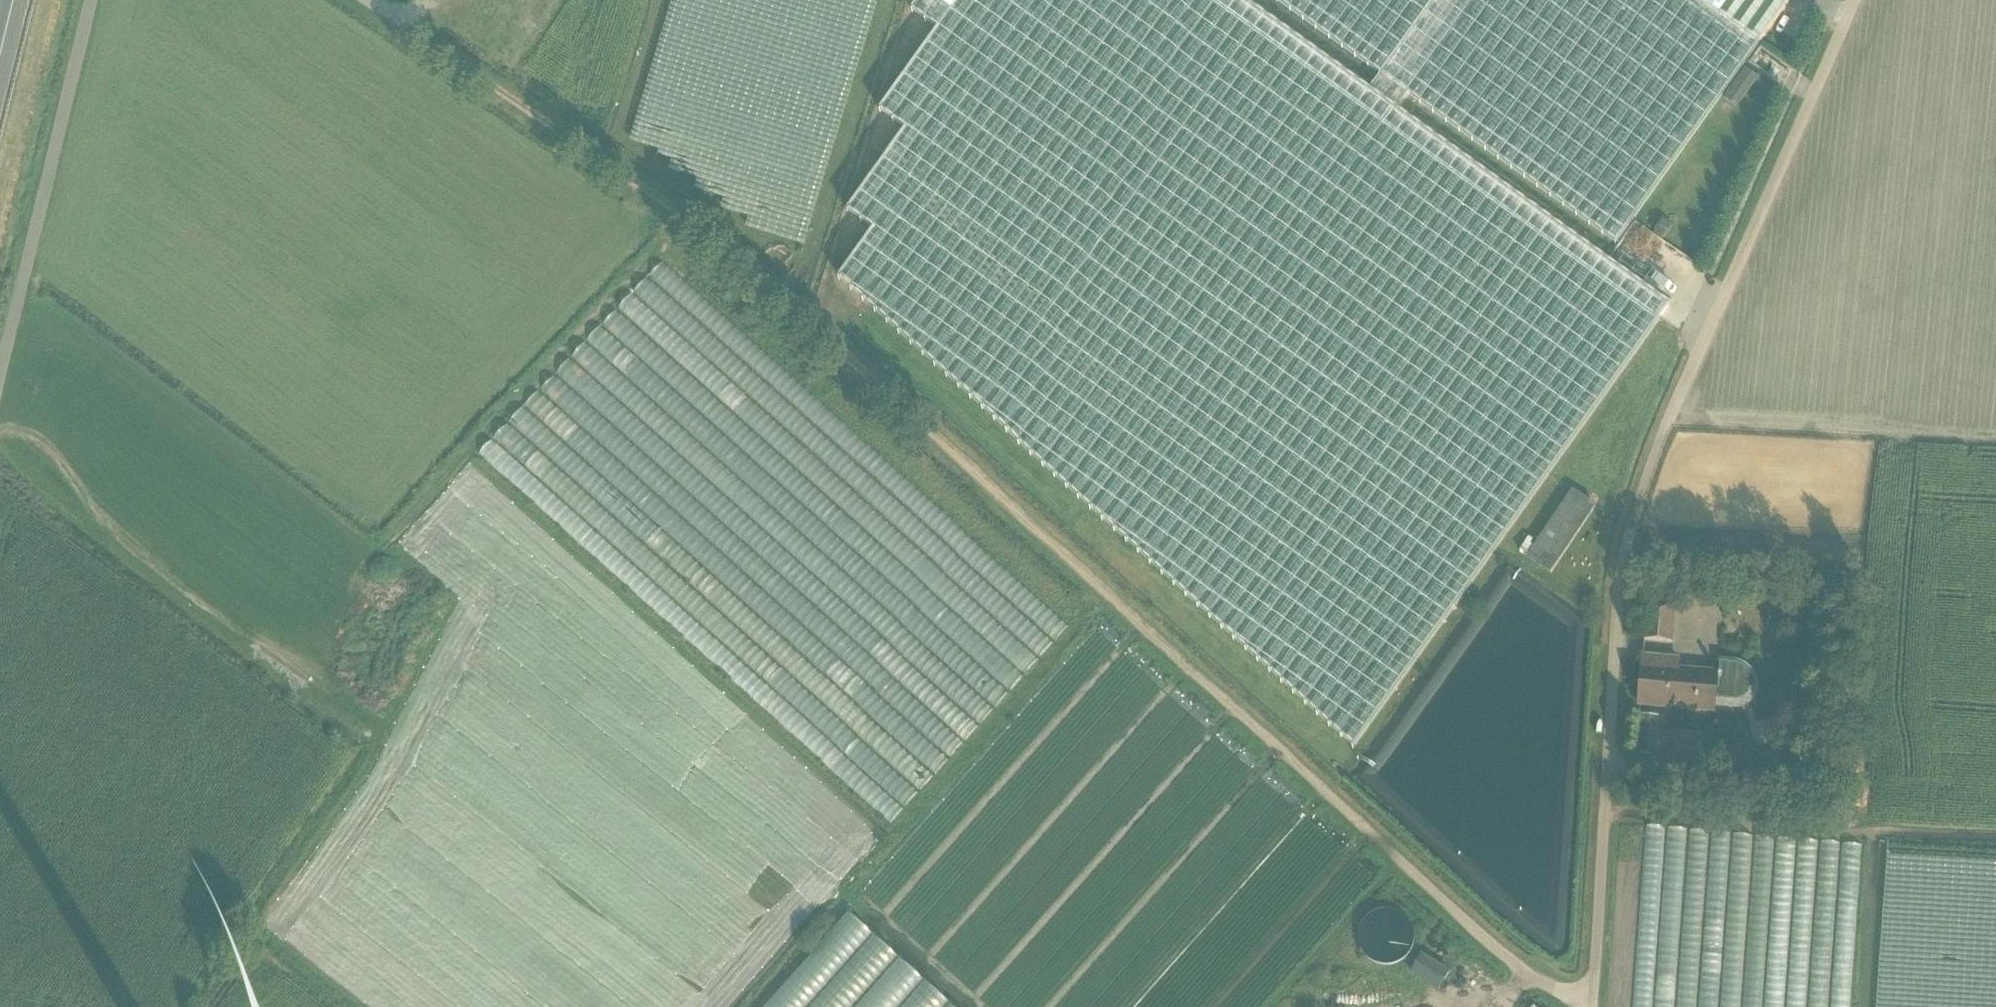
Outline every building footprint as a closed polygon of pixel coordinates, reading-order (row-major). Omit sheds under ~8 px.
[(639,140),(657,144),(692,0),(673,0),(639,140)] [(696,30),(702,34),(714,17),(718,0),(695,0),(696,30)] [(1673,309),(1255,0),(932,0),(919,18),(946,37),(889,114),(916,134),(858,212),(886,232),(845,288),(1359,752),(1673,309)] [(901,0),(893,0),(894,29),(901,0)] [(1616,239),(1786,0),(1279,0),(1616,239)] [(885,52),(888,24),(878,23),(879,13),(870,12),(867,33),(863,33),(861,49),(885,52)] [(655,155),(679,160),(677,171),(701,175),(706,152),(689,149),(692,137),(680,134),(682,125),(662,121),(655,155)] [(397,1006),(742,1006),(1066,633),(987,663),(985,665),(950,571),(975,561),(977,567),(987,556),(658,272),(575,369),(572,366),(557,383),(561,386),(550,398),(555,411),(541,399),(532,410),(538,426),(525,415),(513,430),(523,439),(498,448),(496,447),(437,515),(439,516),(410,549),(512,636),(279,905),(397,1006)] [(1602,504),(1576,487),(1527,560),(1554,577),(1602,504)] [(1637,702),(1739,706),(1749,701),(1757,691),(1759,678),(1754,666),(1744,659),(1733,656),(1718,654),(1718,666),(1678,665),(1679,650),(1639,649),(1637,702)] [(1807,840),(1637,832),(1629,1006),(1800,1006),(1807,840)] [(1874,848),(1869,1006),(1995,1006),(1995,853),(1874,848)] [(1833,873),(1832,907),(1847,908),(1848,874),(1833,873)] [(851,916),(773,1006),(957,1006),(851,916)] [(1429,958),(1419,977),(1450,993),(1460,974),(1429,958)]
